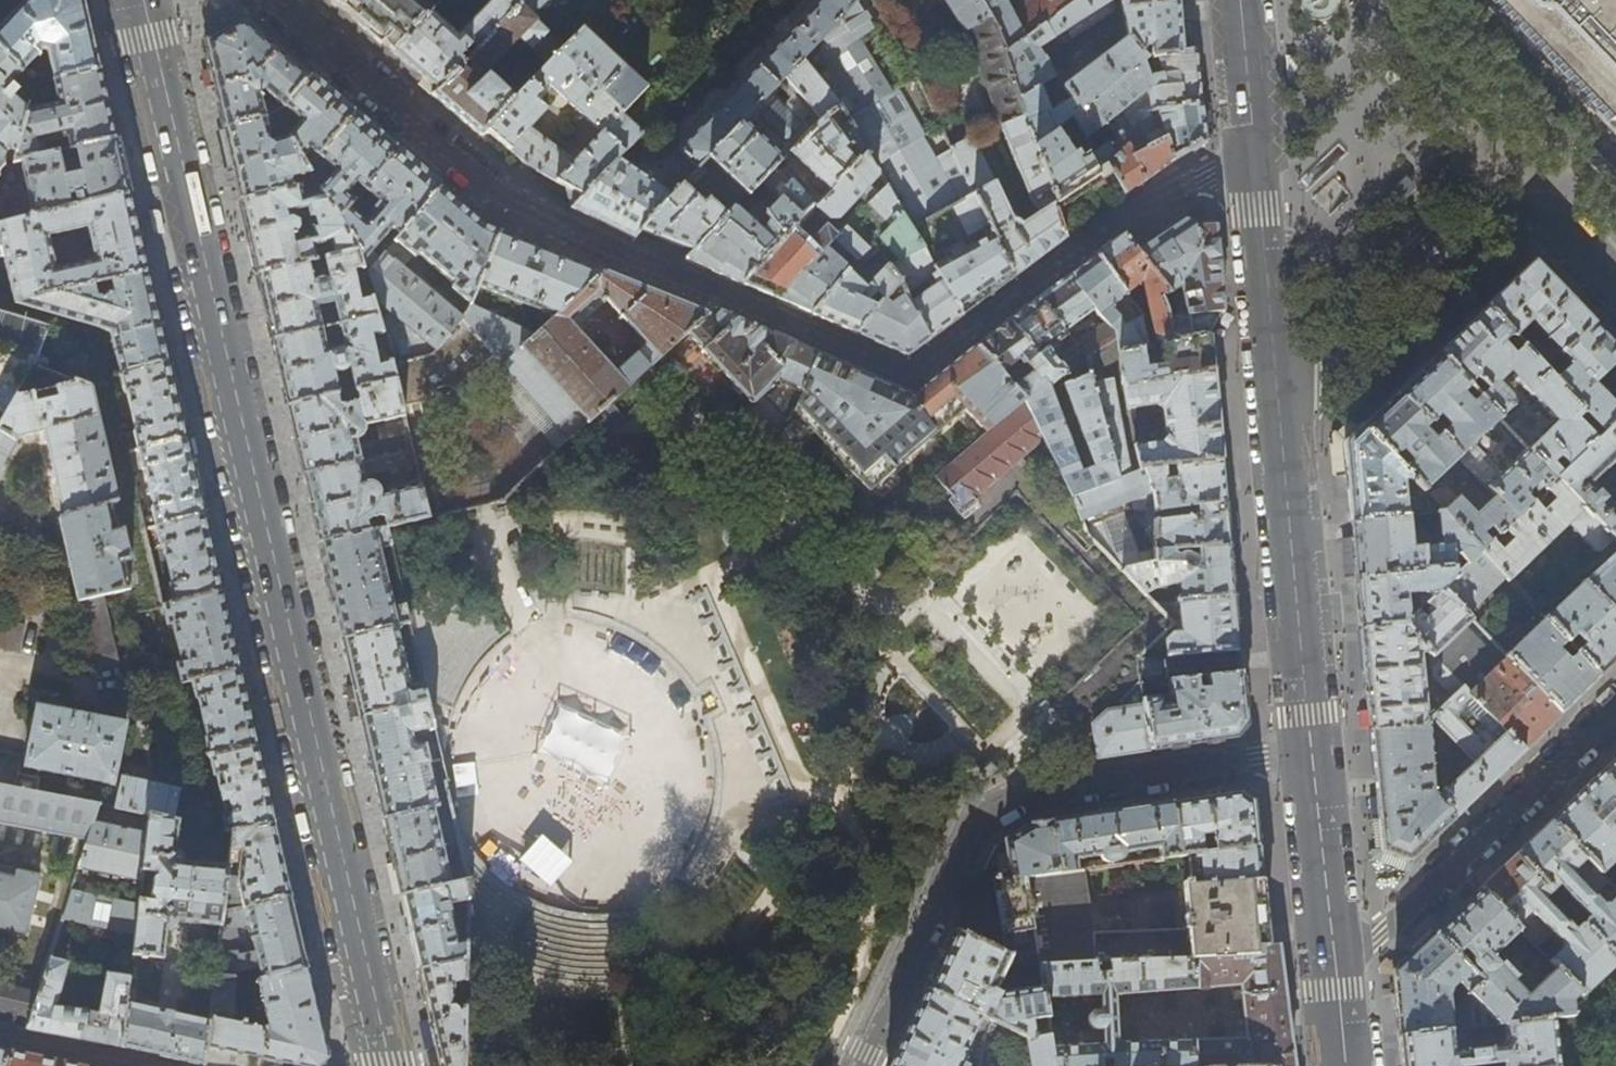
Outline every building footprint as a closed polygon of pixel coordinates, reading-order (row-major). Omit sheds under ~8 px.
[(22,72),(42,50),(48,51),(55,80),(100,71),(90,27),(84,0),(23,0),(17,6),(0,24),(0,52),(22,72)] [(363,27),(392,52),(429,13),(441,0),(332,0),(363,27)] [(392,52),(411,68),(437,90),(461,66),(527,0),(490,0),(456,37),(429,13),(392,52)] [(531,18),(547,2),(545,0),(527,0),(461,66),(437,90),(432,96),(452,113),(480,136),(485,131),(511,100),(515,96),(487,71),(519,38),(546,64),(562,48),(531,18)] [(678,151),(678,154),(676,156),(676,160),(692,175),(702,165),(708,159),(742,122),(801,61),(847,12),(855,3),(852,0),(821,0),(678,151)] [(948,148),(951,153),(972,195),(1014,278),(1042,257),(1065,240),(1055,212),(1032,147),(1022,120),(1024,118),(1001,56),(984,11),(976,0),(944,0),(966,34),(1035,217),(1015,229),(971,138),(948,148)] [(984,11),(1001,56),(1055,16),(1077,0),(1029,0),(1010,14),(1003,0),(976,0),(984,11)] [(1055,16),(1065,30),(1071,38),(1111,13),(1113,5),(1110,1),(1112,0),(1077,0),(1055,16)] [(1128,38),(1135,69),(1156,57),(1182,53),(1177,0),(1120,0),(1128,38)] [(1608,123),(1615,123),(1615,0),(1490,0),(1608,123)] [(847,12),(801,61),(866,151),(883,179),(885,187),(902,216),(921,249),(961,317),(967,312),(916,225),(972,195),(951,153),(935,163),(847,12)] [(1072,116),(1135,69),(1128,38),(1062,88),(1071,101),(1051,114),(1039,88),(1055,77),(1037,48),(1065,30),(1055,16),(1001,56),(1024,118),(1022,120),(1032,147),(1060,125),(1072,116)] [(242,20),(204,43),(216,94),(225,129),(264,120),(258,94),(263,90),(281,106),(310,77),(261,36),(242,20)] [(581,29),(562,48),(546,64),(515,96),(511,100),(485,131),(521,162),(526,164),(530,167),(536,171),(567,189),(571,208),(572,209),(618,161),(642,135),(620,116),(645,88),(581,29)] [(1135,69),(1072,116),(1087,140),(1096,152),(1117,138),(1132,156),(1166,139),(1171,161),(1188,152),(1190,150),(1206,141),(1205,139),(1203,119),(1197,62),(1196,50),(1182,53),(1156,57),(1135,69)] [(36,85),(31,81),(26,76),(22,72),(0,52),(0,153),(1,154),(10,145),(18,153),(29,110),(6,89),(15,79),(33,95),(36,85)] [(801,61),(742,122),(780,160),(788,152),(830,192),(864,154),(866,151),(801,61)] [(32,70),(26,76),(31,81),(37,75),(32,70)] [(116,139),(111,120),(108,104),(100,71),(55,80),(36,85),(33,95),(29,110),(18,153),(15,163),(47,155),(44,144),(68,138),(69,143),(65,144),(65,146),(66,151),(116,139)] [(324,89),(310,77),(281,106),(302,122),(288,137),(308,170),(315,162),(307,155),(311,150),(319,157),(354,115),(325,90),(324,89)] [(315,162),(308,170),(310,174),(315,181),(326,169),(331,168),(336,172),(320,190),(338,220),(347,209),(354,202),(346,195),(356,183),(364,190),(397,151),(370,129),(354,115),(319,157),(315,162)] [(111,120),(116,139),(123,137),(119,118),(111,120)] [(264,120),(225,129),(233,163),(241,200),(291,189),(289,179),(310,174),(308,170),(288,137),(269,141),(264,120)] [(742,122),(708,159),(746,196),(759,182),(773,167),(780,160),(742,122)] [(1060,125),(1032,147),(1055,212),(1111,172),(1106,164),(1097,170),(1090,156),(1096,152),(1087,140),(1079,145),(1085,155),(1080,158),(1076,152),(1072,155),(1066,146),(1071,143),(1060,125)] [(1096,152),(1090,156),(1097,170),(1106,164),(1111,172),(1124,196),(1144,181),(1171,161),(1166,139),(1132,156),(1117,138),(1096,152)] [(129,195),(122,164),(116,139),(66,151),(47,155),(15,163),(11,163),(1,154),(0,153),(0,223),(129,195)] [(412,164),(397,151),(364,190),(383,206),(380,210),(377,207),(371,214),(375,217),(367,226),(347,209),(338,220),(357,251),(362,268),(368,267),(369,271),(380,258),(372,251),(379,243),(388,250),(394,243),(385,236),(392,228),(400,236),(440,188),(412,164)] [(830,192),(815,208),(828,220),(836,219),(877,176),(864,154),(830,192)] [(618,161),(572,209),(599,222),(633,238),(641,230),(671,198),(618,161)] [(692,175),(690,178),(694,182),(698,178),(699,179),(703,175),(702,174),(707,170),(702,165),(692,175)] [(815,208),(773,167),(759,182),(779,202),(765,218),(766,219),(756,229),(735,209),(727,217),(695,251),(686,261),(712,273),(743,285),(797,229),(815,208)] [(357,251),(338,220),(320,190),(316,183),(291,189),(241,200),(248,232),(258,275),(357,251)] [(671,198),(641,230),(666,240),(695,251),(727,217),(708,198),(702,203),(683,185),(671,198)] [(885,187),(868,206),(890,227),(902,216),(885,187)] [(379,300),(382,305),(383,306),(376,315),(376,317),(378,324),(386,323),(388,330),(386,331),(396,362),(431,354),(462,318),(403,268),(413,256),(415,258),(419,253),(455,284),(451,288),(471,305),(478,287),(500,232),(483,225),(471,214),(440,188),(400,236),(395,241),(394,243),(388,250),(380,258),(369,271),(377,299),(379,300)] [(14,298),(0,294),(0,310),(14,314),(17,304),(18,302),(147,272),(137,232),(129,195),(0,223),(0,237),(14,298)] [(972,195),(916,225),(967,312),(976,305),(998,289),(1014,278),(972,195)] [(1176,213),(1139,237),(1143,244),(1180,220),(1176,213)] [(885,244),(900,261),(921,249),(902,216),(890,227),(868,250),(809,315),(834,325),(855,335),(897,284),(888,268),(886,269),(886,268),(865,289),(853,278),(885,244)] [(1143,244),(1135,249),(1151,272),(1169,264),(1167,261),(1176,254),(1180,259),(1196,252),(1194,229),(1199,228),(1198,226),(1189,221),(1183,218),(1180,220),(1143,244)] [(1169,264),(1151,272),(1153,276),(1167,293),(1160,297),(1171,344),(1208,336),(1208,333),(1206,316),(1222,312),(1223,312),(1220,278),(1219,271),(1215,226),(1199,228),(1194,229),(1196,252),(1180,259),(1169,264)] [(797,229),(743,285),(758,292),(777,301),(841,234),(836,229),(831,235),(826,230),(812,244),(797,229)] [(841,234),(777,301),(792,307),(809,315),(868,250),(845,231),(841,234)] [(542,248),(500,232),(478,287),(554,318),(603,273),(542,248)] [(1107,246),(1095,255),(1124,295),(1142,281),(1155,340),(1162,346),(1166,366),(1145,371),(1140,351),(1118,357),(1118,358),(1124,390),(1212,370),(1210,353),(1208,336),(1171,344),(1160,297),(1167,293),(1153,276),(1151,272),(1135,249),(1125,236),(1126,236),(1124,234),(1107,246)] [(921,249),(900,261),(888,268),(897,284),(929,340),(943,329),(961,317),(921,249)] [(357,251),(258,275),(265,301),(274,340),(322,329),(316,307),(335,302),(340,325),(376,317),(376,315),(371,299),(360,301),(353,272),(363,270),(362,268),(357,251)] [(1085,262),(1067,277),(1094,311),(1100,318),(1105,324),(1114,335),(1118,357),(1140,351),(1146,349),(1139,321),(1142,318),(1124,295),(1095,255),(1085,262)] [(1561,353),(1593,322),(1564,292),(1534,261),(1508,285),(1485,307),(1544,369),(1561,353)] [(157,316),(147,272),(18,302),(17,304),(111,332),(120,372),(168,363),(157,316)] [(566,443),(649,367),(666,351),(706,314),(643,289),(603,273),(554,318),(535,336),(515,354),(504,364),(502,365),(560,428),(518,467),(527,478),(566,443)] [(1040,296),(1035,300),(1064,333),(1094,311),(1067,277),(1051,288),(1040,296)] [(897,284),(855,335),(886,348),(906,357),(929,340),(897,284)] [(1075,346),(1070,339),(1064,333),(1035,300),(1016,315),(994,332),(974,348),(1026,401),(1024,402),(1025,403),(1041,436),(1071,498),(1117,481),(1083,356),(1075,346)] [(535,336),(470,305),(468,311),(462,318),(486,344),(496,355),(503,348),(515,354),(535,336)] [(758,327),(714,307),(706,314),(666,351),(678,363),(726,414),(738,400),(770,435),(790,414),(817,353),(758,327)] [(1461,330),(1437,354),(1497,417),(1509,406),(1509,399),(1493,383),(1507,370),(1556,422),(1532,444),(1524,435),(1519,439),(1527,448),(1555,478),(1603,432),(1554,380),(1544,369),(1485,307),(1461,330)] [(33,366),(48,324),(14,314),(0,310),(0,354),(33,366)] [(1222,312),(1206,316),(1208,333),(1209,333),(1222,312)] [(381,333),(378,324),(376,317),(340,325),(322,329),(274,340),(281,371),(289,406),(395,381),(391,363),(390,362),(377,365),(370,336),(381,333)] [(396,362),(391,363),(395,381),(401,407),(429,401),(427,398),(426,395),(426,392),(426,390),(427,386),(429,383),(431,381),(434,379),(438,378),(441,378),(444,378),(448,380),(450,381),(452,384),(486,344),(462,318),(431,354),(396,362)] [(1561,353),(1570,364),(1554,380),(1603,432),(1615,420),(1615,410),(1591,384),(1615,360),(1615,347),(1593,322),(1561,353)] [(1105,324),(1075,346),(1083,356),(1117,481),(1139,471),(1135,449),(1124,452),(1110,382),(1103,383),(1102,377),(1098,373),(1118,358),(1118,357),(1114,335),(1105,324)] [(943,372),(912,396),(901,413),(888,428),(886,426),(841,466),(870,495),(914,453),(964,410),(986,433),(1024,402),(1026,401),(974,348),(943,372)] [(666,351),(649,367),(661,379),(664,377),(672,385),(678,379),(670,370),(678,363),(666,351)] [(860,372),(817,353),(790,414),(770,435),(788,456),(811,434),(841,466),(886,426),(888,428),(901,413),(912,396),(860,372)] [(1419,373),(1398,393),(1457,456),(1471,443),(1497,417),(1437,354),(1417,371),(1419,373)] [(175,361),(168,363),(175,393),(183,391),(175,361)] [(168,363),(120,372),(110,375),(114,393),(125,390),(125,392),(128,391),(137,429),(134,429),(134,431),(124,433),(128,451),(185,439),(177,401),(175,393),(168,363)] [(1212,370),(1124,390),(1127,408),(1157,406),(1162,411),(1166,437),(1161,443),(1135,447),(1135,449),(1139,471),(1144,469),(1220,462),(1216,414),(1212,370)] [(16,437),(43,430),(63,515),(60,521),(79,602),(133,589),(126,561),(132,560),(124,527),(118,528),(113,504),(118,503),(90,387),(73,381),(54,386),(56,397),(36,403),(33,390),(15,395),(0,421),(0,466),(16,437)] [(296,437),(305,475),(411,449),(401,407),(395,381),(289,406),(296,437)] [(1381,409),(1363,426),(1410,478),(1421,491),(1426,486),(1457,456),(1398,393),(1381,409)] [(986,433),(934,478),(960,506),(1041,436),(1025,403),(1024,402),(986,433)] [(1603,432),(1555,478),(1612,539),(1614,541),(1615,540),(1615,500),(1610,506),(1590,484),(1615,459),(1615,420),(1603,432)] [(745,421),(739,427),(749,437),(755,431),(745,421)] [(1362,425),(1344,444),(1347,475),(1351,521),(1404,516),(1409,515),(1408,503),(1401,503),(1399,480),(1410,478),(1363,426),(1362,425)] [(193,474),(185,439),(128,451),(132,471),(142,469),(143,471),(145,470),(154,506),(151,507),(152,509),(142,511),(146,529),(203,516),(193,474)] [(1471,443),(1457,456),(1495,495),(1515,517),(1518,514),(1555,478),(1527,448),(1500,473),(1471,443)] [(312,505),(321,544),(386,528),(427,518),(411,449),(305,475),(312,505)] [(1220,462),(1144,469),(1154,493),(1154,512),(1224,502),(1222,485),(1220,462)] [(1117,481),(1071,498),(1079,517),(1082,523),(1122,506),(1124,512),(1146,504),(1146,538),(1153,536),(1153,512),(1154,512),(1154,493),(1144,469),(1139,471),(1117,481)] [(1555,478),(1518,514),(1546,544),(1567,523),(1594,552),(1598,552),(1612,539),(1555,478)] [(1426,486),(1421,491),(1425,493),(1442,512),(1457,498),(1445,486),(1431,491),(1426,486)] [(1442,512),(1425,493),(1427,514),(1437,513),(1442,512)] [(1457,498),(1442,512),(1479,552),(1515,517),(1495,495),(1473,515),(1457,498)] [(1154,512),(1153,512),(1153,536),(1153,554),(1154,554),(1228,545),(1226,522),(1225,513),(1224,502),(1154,512)] [(1122,506),(1082,523),(1087,534),(1123,573),(1154,564),(1154,554),(1153,554),(1139,557),(1124,512),(1122,506)] [(1440,547),(1421,549),(1424,572),(1453,569),(1451,555),(1456,555),(1465,565),(1479,552),(1442,512),(1437,513),(1440,547)] [(1236,513),(1225,513),(1226,522),(1228,545),(1239,544),(1236,513)] [(1515,517),(1479,552),(1504,577),(1507,581),(1546,544),(1518,514),(1515,517)] [(212,553),(203,516),(146,529),(151,547),(160,545),(160,546),(159,548),(161,558),(163,560),(166,560),(170,573),(157,576),(164,605),(221,593),(212,553)] [(1404,516),(1351,521),(1354,548),(1356,577),(1424,572),(1421,549),(1408,550),(1404,516)] [(386,528),(321,544),(330,584),(343,639),(407,623),(394,566),(384,568),(382,560),(392,558),(386,528)] [(684,872),(679,878),(692,890),(697,883),(691,877),(694,872),(700,863),(705,852),(709,843),(713,835),(716,824),(719,812),(721,800),(722,791),(723,782),(723,773),(722,763),(721,752),(719,741),(716,731),(713,721),(728,714),(712,682),(697,688),(692,681),(686,672),(676,661),(668,653),(656,643),(646,636),(638,631),(624,623),(610,618),(597,614),(585,611),(574,609),(573,590),(563,589),(556,589),(547,590),(541,591),(514,535),(506,540),(541,620),(546,620),(546,602),(565,601),(565,619),(573,619),(583,621),(592,623),(602,626),(611,629),(618,632),(626,637),(636,642),(644,647),(652,653),(661,660),(668,668),(675,675),(682,683),(688,691),(694,699),(711,691),(719,709),(702,717),(705,725),(707,733),(710,743),(712,754),(713,764),(713,772),(713,781),(713,789),(712,797),(711,808),(708,818),(705,830),(701,839),(698,846),(693,856),(689,864),(684,872)] [(1154,564),(1123,573),(1144,594),(1154,590),(1180,584),(1182,602),(1233,597),(1231,576),(1228,545),(1154,554),(1154,564)] [(1583,582),(1615,618),(1615,550),(1583,582)] [(1453,576),(1441,589),(1466,614),(1504,577),(1479,552),(1465,565),(1453,576)] [(1424,572),(1356,577),(1359,602),(1361,629),(1403,625),(1418,610),(1405,611),(1404,594),(1422,592),(1424,605),(1425,604),(1441,589),(1453,576),(1453,569),(1424,572)] [(1544,619),(1565,641),(1566,642),(1573,636),(1582,645),(1575,652),(1576,653),(1599,677),(1615,661),(1615,618),(1583,582),(1544,619)] [(1418,610),(1403,625),(1428,651),(1461,687),(1471,696),(1506,733),(1522,750),(1540,733),(1561,714),(1507,658),(1501,663),(1464,626),(1471,620),(1466,614),(1441,589),(1425,604),(1431,611),(1423,619),(1419,615),(1425,613),(1420,608),(1418,610)] [(230,630),(221,593),(164,605),(169,624),(173,623),(182,662),(177,663),(179,669),(161,673),(156,653),(151,654),(160,686),(180,682),(239,670),(230,630)] [(105,597),(77,604),(92,671),(120,665),(105,597)] [(1168,604),(1154,605),(1173,625),(1137,660),(1238,651),(1235,622),(1233,597),(1182,602),(1168,604)] [(0,620),(0,646),(35,654),(42,627),(1,616),(0,620)] [(1544,619),(1505,656),(1507,658),(1561,714),(1581,694),(1599,677),(1576,653),(1567,661),(1563,656),(1566,653),(1562,649),(1559,651),(1557,649),(1565,641),(1544,619)] [(407,623),(343,639),(347,659),(351,676),(361,718),(426,703),(422,685),(410,687),(404,656),(414,653),(412,646),(407,623)] [(1403,625),(1361,629),(1366,675),(1371,729),(1422,724),(1424,722),(1429,718),(1436,711),(1424,712),(1418,653),(1428,651),(1403,625)] [(1238,651),(1137,660),(1140,685),(1166,682),(1240,673),(1239,661),(1238,651)] [(1461,687),(1428,651),(1431,678),(1446,694),(1440,700),(1443,704),(1461,687)] [(247,705),(239,670),(180,682),(188,715),(193,713),(189,699),(194,698),(195,700),(198,699),(205,730),(192,733),(198,759),(256,746),(256,744),(249,714),(247,705)] [(1240,673),(1166,682),(1170,704),(1160,705),(1160,704),(1159,702),(1158,700),(1156,698),(1153,697),(1151,697),(1142,699),(1143,705),(1150,750),(1193,744),(1235,737),(1245,724),(1243,701),(1240,673)] [(1422,724),(1371,729),(1376,779),(1382,850),(1408,860),(1444,825),(1488,784),(1522,750),(1506,733),(1497,742),(1462,705),(1471,696),(1461,687),(1443,704),(1436,711),(1429,718),(1466,757),(1463,760),(1469,768),(1444,791),(1431,792),(1424,722),(1422,724)] [(426,703),(361,718),(364,729),(365,734),(375,775),(385,819),(431,807),(442,805),(449,803),(446,790),(434,793),(427,765),(430,764),(429,763),(439,760),(429,715),(426,703)] [(1090,724),(1090,728),(1094,750),(1096,759),(1122,755),(1150,750),(1143,705),(1104,710),(1090,724)] [(37,706),(25,767),(114,785),(126,723),(37,706)] [(258,712),(249,714),(256,744),(265,742),(258,712)] [(256,746),(198,759),(206,791),(210,790),(207,776),(212,774),(213,776),(216,775),(225,813),(211,816),(214,829),(231,832),(231,833),(274,823),(267,791),(265,781),(256,746)] [(14,789),(17,774),(21,756),(0,751),(0,786),(14,789)] [(1550,822),(1600,874),(1615,859),(1615,758),(1606,768),(1585,788),(1550,822)] [(17,774),(14,789),(36,793),(39,778),(17,774)] [(122,776),(116,809),(148,815),(172,821),(179,789),(122,776)] [(98,806),(36,793),(14,789),(0,786),(0,823),(87,840),(93,821),(98,806)] [(1189,855),(1256,846),(1254,819),(1252,802),(1239,792),(1207,796),(1170,802),(1178,857),(1189,855)] [(1160,859),(1178,857),(1170,802),(1111,811),(1052,820),(1060,873),(1076,870),(1074,859),(1098,856),(1098,858),(1100,861),(1102,863),(1106,863),(1117,862),(1120,861),(1121,859),(1123,857),(1122,852),(1158,848),(1160,859)] [(431,807),(385,819),(393,853),(395,864),(402,895),(467,880),(463,863),(445,866),(441,850),(459,846),(456,834),(449,803),(442,805),(445,819),(435,821),(431,807)] [(147,833),(141,881),(138,904),(135,933),(133,954),(164,957),(168,928),(170,929),(178,924),(178,922),(220,926),(222,911),(228,866),(184,861),(185,856),(179,849),(176,849),(179,822),(172,821),(148,815),(147,833)] [(1024,877),(1060,873),(1052,820),(1034,823),(1004,840),(1008,872),(997,873),(992,880),(1004,954),(1007,956),(1037,952),(1024,877)] [(78,868),(141,881),(147,833),(93,821),(87,840),(78,868)] [(1515,855),(1550,892),(1557,885),(1589,918),(1581,925),(1615,962),(1615,898),(1607,906),(1600,907),(1586,893),(1591,887),(1596,892),(1607,882),(1600,874),(1550,822),(1532,839),(1515,855)] [(228,866),(222,911),(291,896),(281,854),(274,823),(231,833),(228,866)] [(1258,862),(1256,846),(1189,855),(1192,880),(1192,884),(1259,880),(1258,862)] [(1480,889),(1518,930),(1537,949),(1547,939),(1543,934),(1548,929),(1561,943),(1560,951),(1549,962),(1554,968),(1579,994),(1592,1007),(1599,1001),(1615,984),(1615,962),(1581,925),(1573,932),(1542,900),(1550,892),(1515,855),(1497,872),(1480,889)] [(24,937),(37,879),(0,869),(0,930),(24,937)] [(1263,912),(1259,880),(1192,884),(1192,880),(1185,881),(1185,882),(1183,882),(1187,916),(1186,916),(1187,929),(1095,933),(1084,869),(1076,870),(1060,873),(1024,877),(1037,952),(1039,965),(1095,963),(1109,962),(1247,957),(1249,955),(1261,954),(1261,947),(1266,947),(1263,912)] [(467,880),(402,895),(410,929),(419,969),(466,960),(466,956),(466,932),(455,934),(449,904),(467,900),(467,880)] [(62,917),(135,933),(138,904),(71,889),(62,917)] [(1456,911),(1434,933),(1480,982),(1468,993),(1499,1025),(1503,1024),(1552,1019),(1571,1016),(1570,1003),(1579,994),(1554,968),(1525,995),(1499,967),(1513,955),(1513,951),(1505,942),(1518,930),(1480,889),(1456,911)] [(215,974),(261,977),(308,968),(299,931),(291,896),(222,911),(220,926),(215,974)] [(1030,966),(1039,965),(1037,952),(1007,956),(1004,954),(954,930),(940,960),(926,990),(1007,1029),(1028,1039),(1033,1038),(1030,1019),(1048,1016),(1042,986),(996,993),(993,991),(1005,965),(1022,964),(1022,962),(1030,962),(1030,966)] [(1415,951),(1394,971),(1396,998),(1400,1037),(1451,1030),(1450,1018),(1448,995),(1454,995),(1454,991),(1449,990),(1449,988),(1458,983),(1468,993),(1480,982),(1434,933),(1415,951)] [(1283,1000),(1276,945),(1266,947),(1261,947),(1261,954),(1249,955),(1247,957),(1109,962),(1110,975),(1096,975),(1095,963),(1039,965),(1042,986),(1048,1016),(1051,1035),(1056,1065),(1102,1065),(1102,1061),(1112,1060),(1113,1065),(1291,1065),(1283,1000)] [(37,994),(25,1028),(74,1038),(111,1046),(121,1048),(130,977),(109,972),(101,1012),(55,1004),(65,963),(48,959),(37,994)] [(419,969),(436,1039),(442,1065),(463,1065),(465,1006),(460,1006),(460,1009),(453,1007),(454,986),(466,983),(466,960),(419,969)] [(329,1058),(317,1009),(308,968),(261,977),(215,974),(209,1020),(207,1046),(253,1056),(262,1058),(301,1065),(321,1065),(329,1058)] [(130,977),(121,1048),(163,1057),(204,1065),(205,1065),(207,1046),(209,1020),(136,1003),(139,979),(130,977)] [(25,1028),(37,994),(0,986),(0,1022),(25,1028)] [(1007,1029),(926,990),(904,1035),(889,1065),(1014,1065),(1007,1029)] [(1458,1018),(1450,1018),(1451,1030),(1463,1029),(1471,1028),(1469,1002),(1459,1003),(1457,1007),(1458,1018)] [(1503,1024),(1505,1040),(1500,1048),(1503,1064),(1503,1065),(1556,1065),(1552,1019),(1503,1024)] [(1051,1035),(1033,1038),(1028,1039),(1007,1029),(1014,1065),(1056,1065),(1051,1035)] [(1400,1037),(1401,1057),(1402,1065),(1454,1065),(1453,1054),(1465,1052),(1463,1029),(1451,1030),(1400,1037)] [(1453,1054),(1454,1065),(1488,1065),(1503,1064),(1500,1048),(1465,1052),(1453,1054)] [(8,1050),(0,1049),(0,1065),(4,1065),(8,1050)] [(4,1065),(82,1065),(52,1060),(8,1050),(4,1065)]
